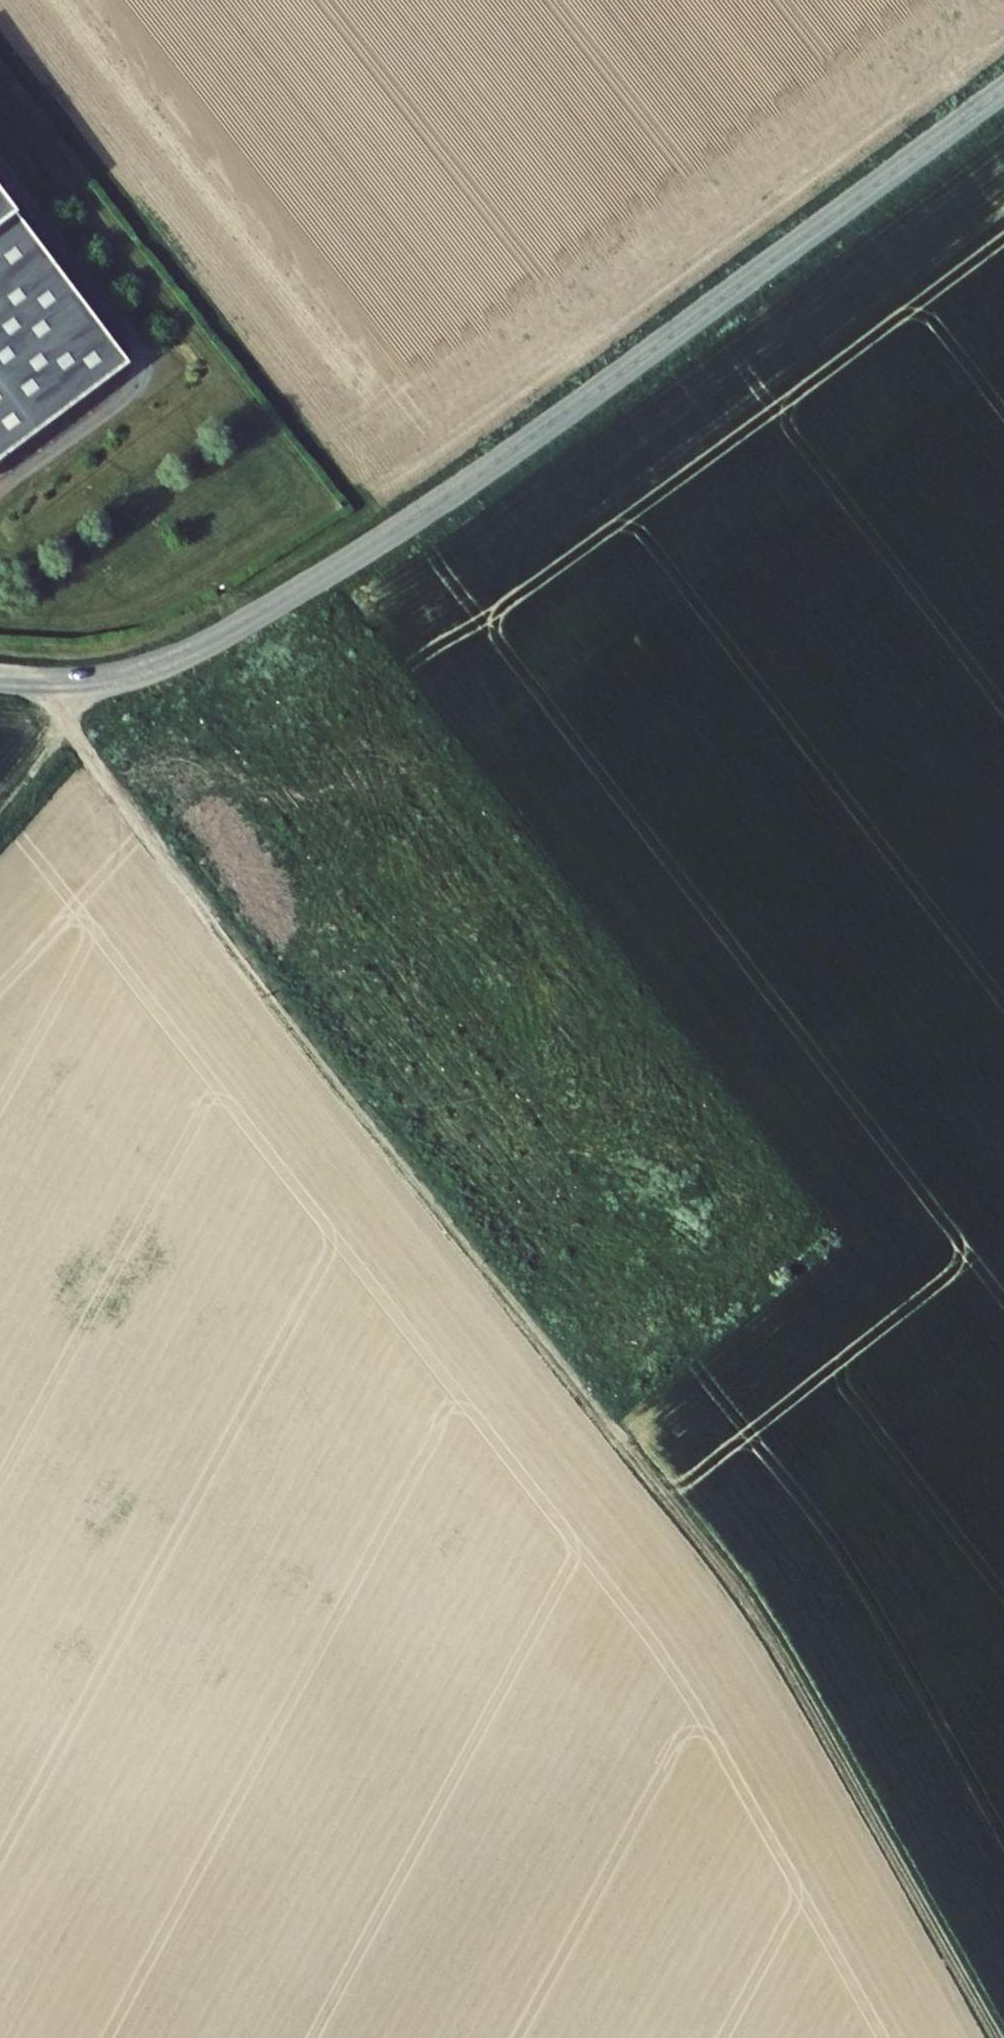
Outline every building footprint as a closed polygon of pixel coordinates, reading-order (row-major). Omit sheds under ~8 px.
[(134,363),(0,177),(0,460),(134,363)]
